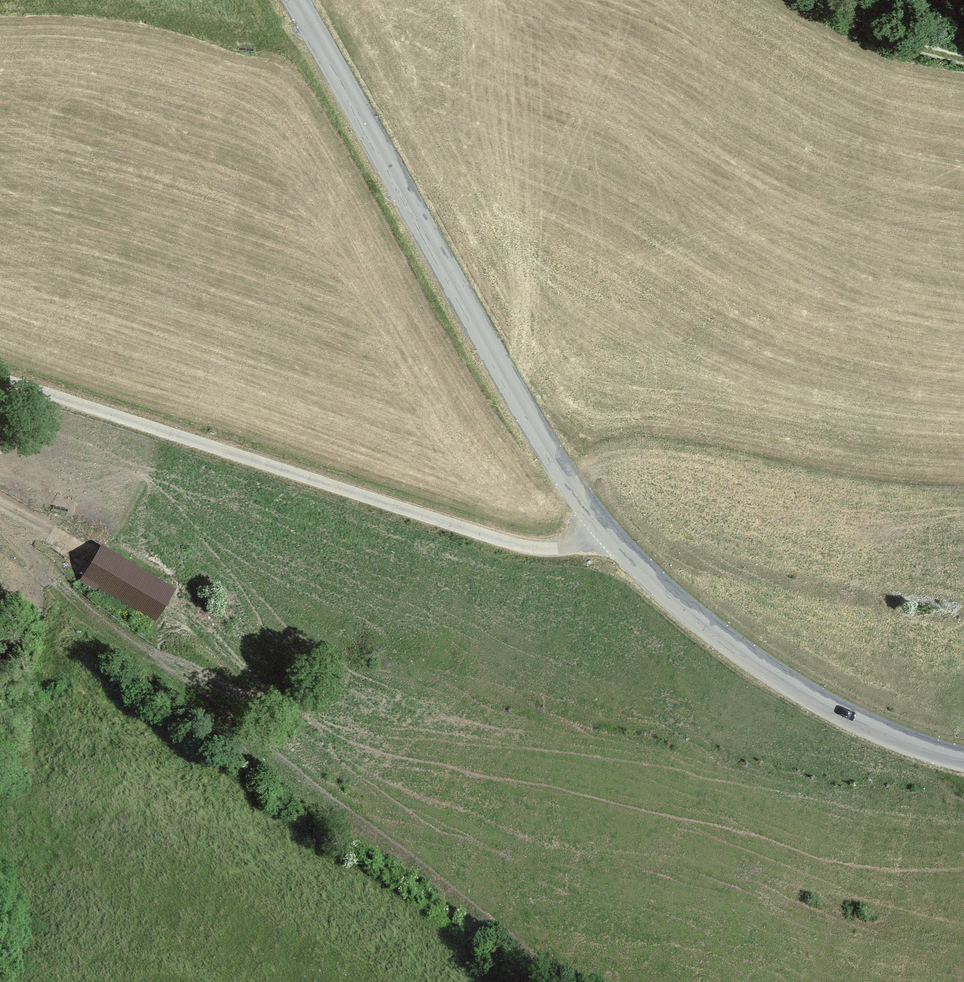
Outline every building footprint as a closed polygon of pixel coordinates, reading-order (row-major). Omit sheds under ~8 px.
[(174,590),(102,549),(84,580),(156,621),(174,590)]
